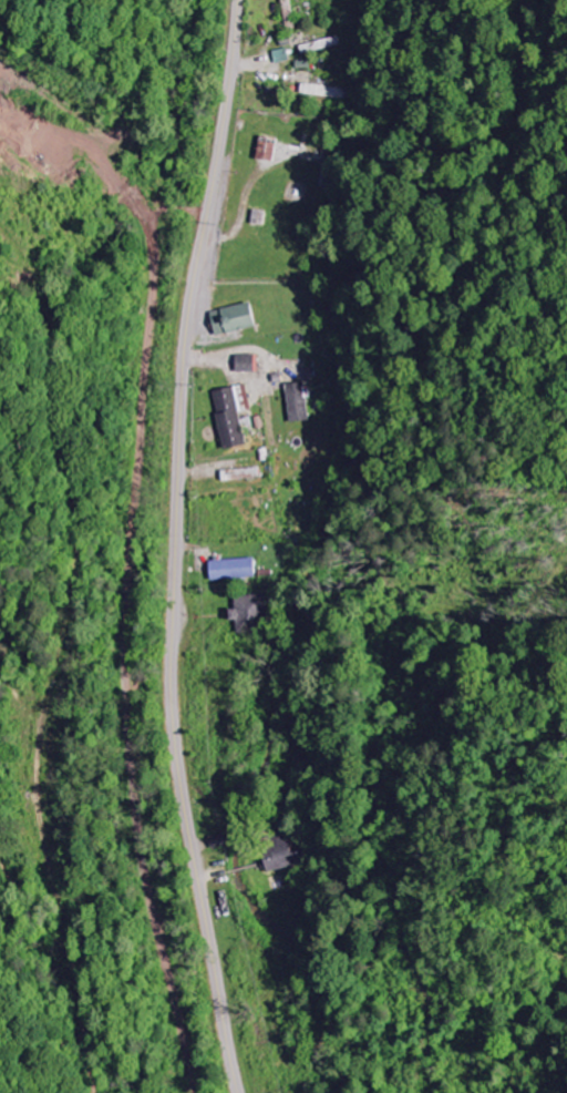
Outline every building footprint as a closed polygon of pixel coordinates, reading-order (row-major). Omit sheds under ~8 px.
[(275,52),(277,64),(291,61),(289,49),(275,52)] [(260,161),(278,163),(280,141),(262,139),(260,161)] [(259,329),(255,305),(213,312),(217,336),(259,329)] [(258,373),(257,356),(238,356),(239,374),(258,373)] [(292,423),(310,422),(308,384),(290,385),(292,423)] [(214,392),(225,451),(248,447),(241,413),(252,411),(248,386),(214,392)] [(212,561),(212,580),(257,578),(257,559),(212,561)] [(273,595),(236,596),(237,633),(267,632),(267,618),(274,618),(273,595)] [(292,868),(311,864),(306,841),(265,849),(270,872),(292,868)]
